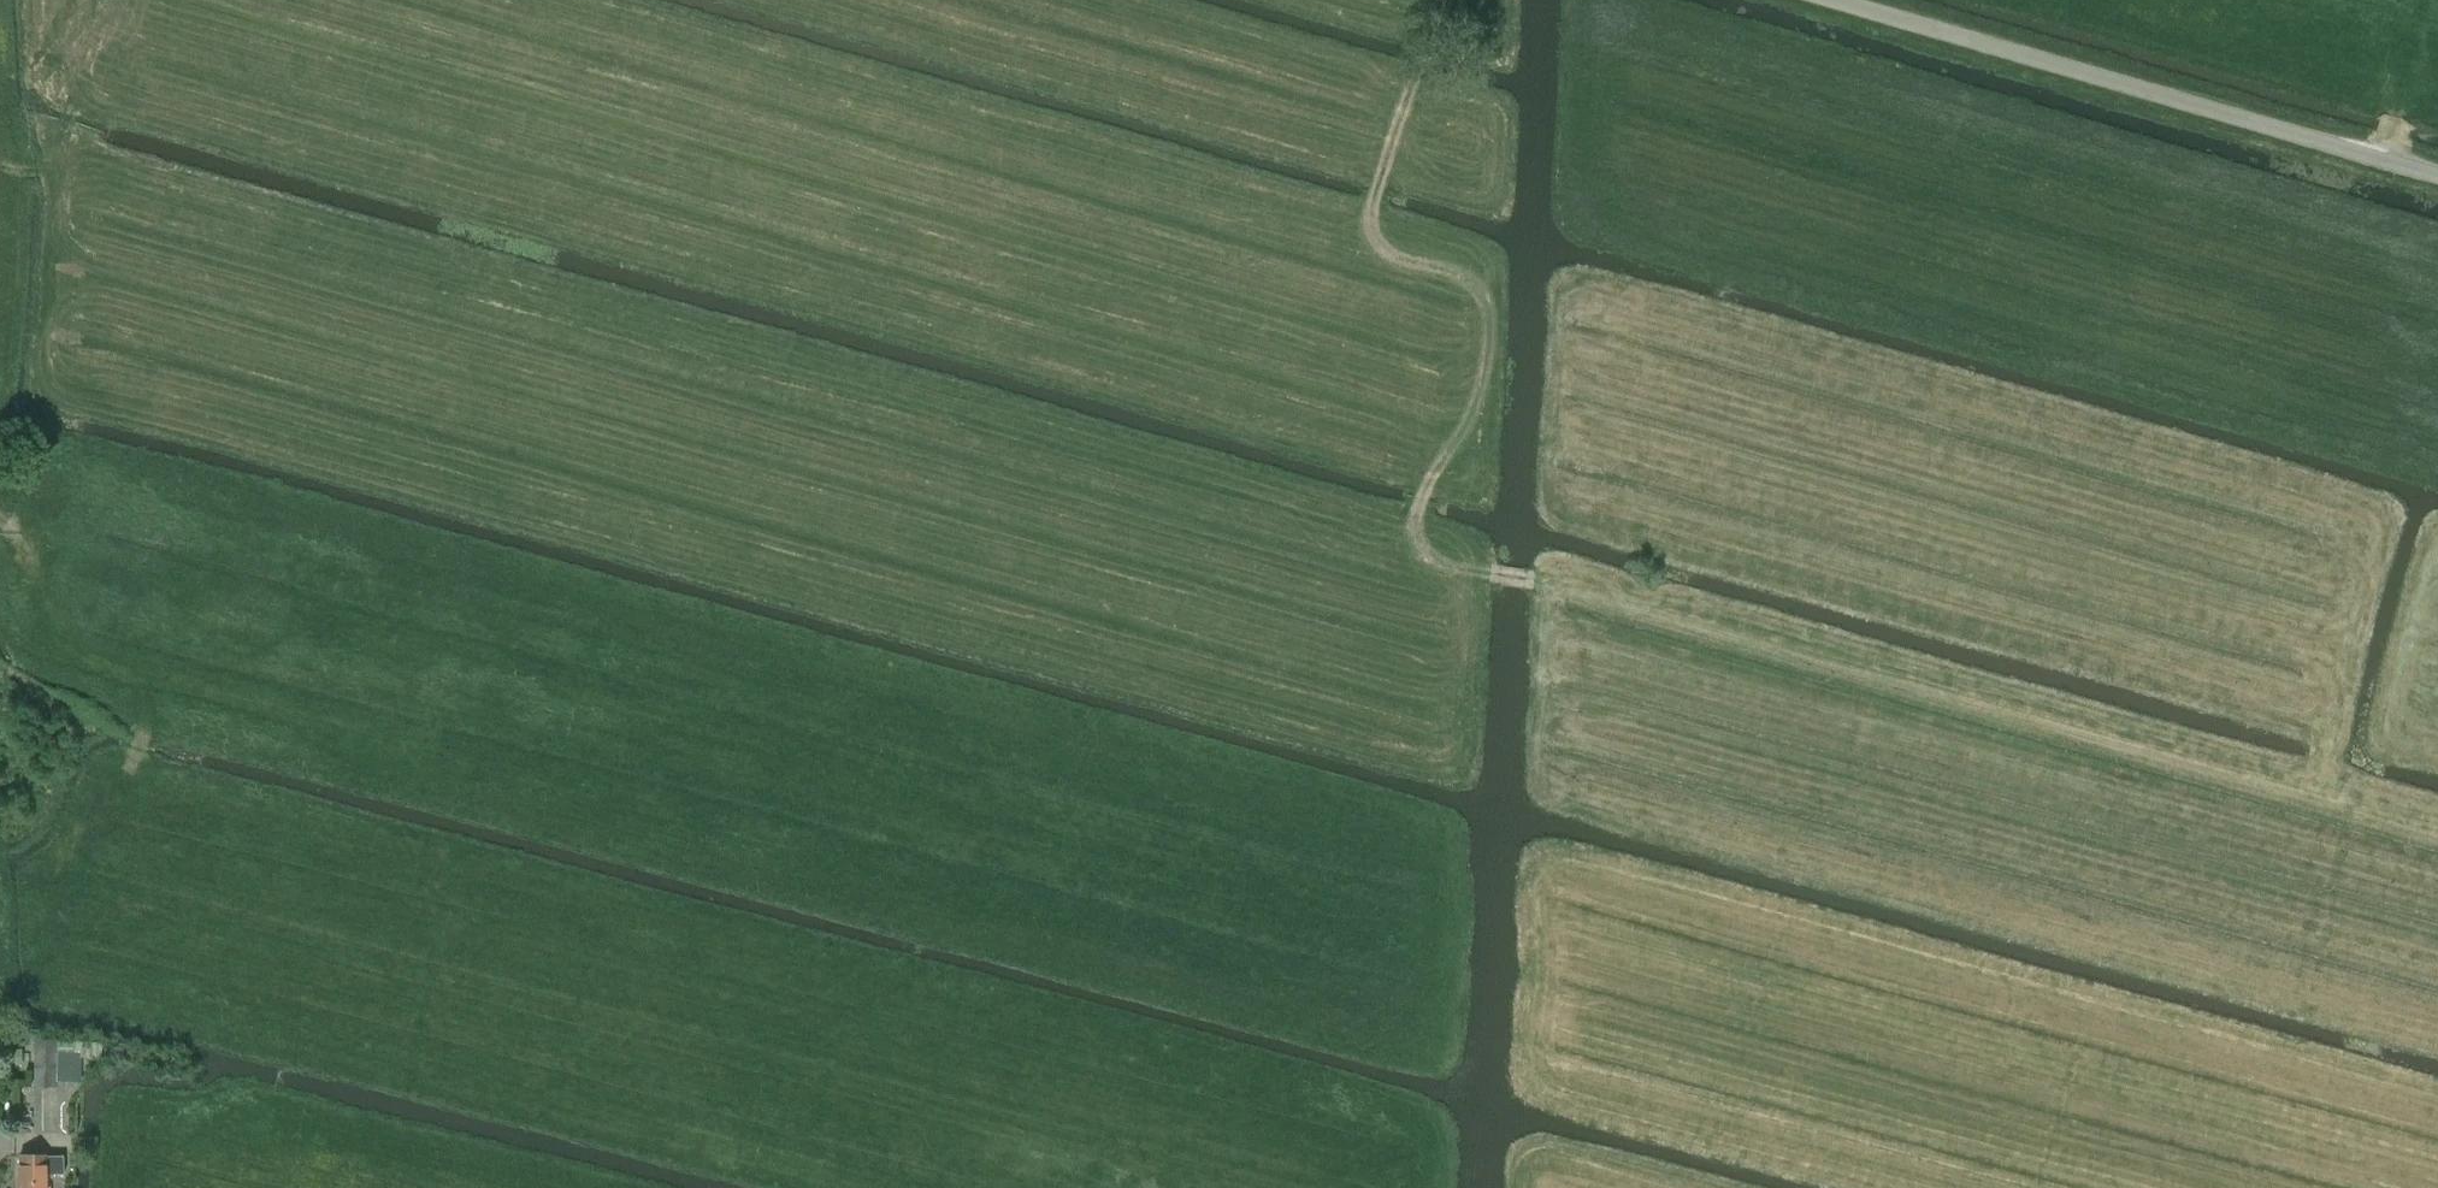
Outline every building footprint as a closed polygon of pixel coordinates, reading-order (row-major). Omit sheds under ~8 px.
[(57,1087),(57,1038),(35,1038),(34,1086),(57,1087)] [(3,1050),(3,1064),(21,1064),(21,1050),(3,1050)] [(20,1155),(20,1187),(46,1187),(45,1174),(64,1173),(63,1155),(20,1155)]
